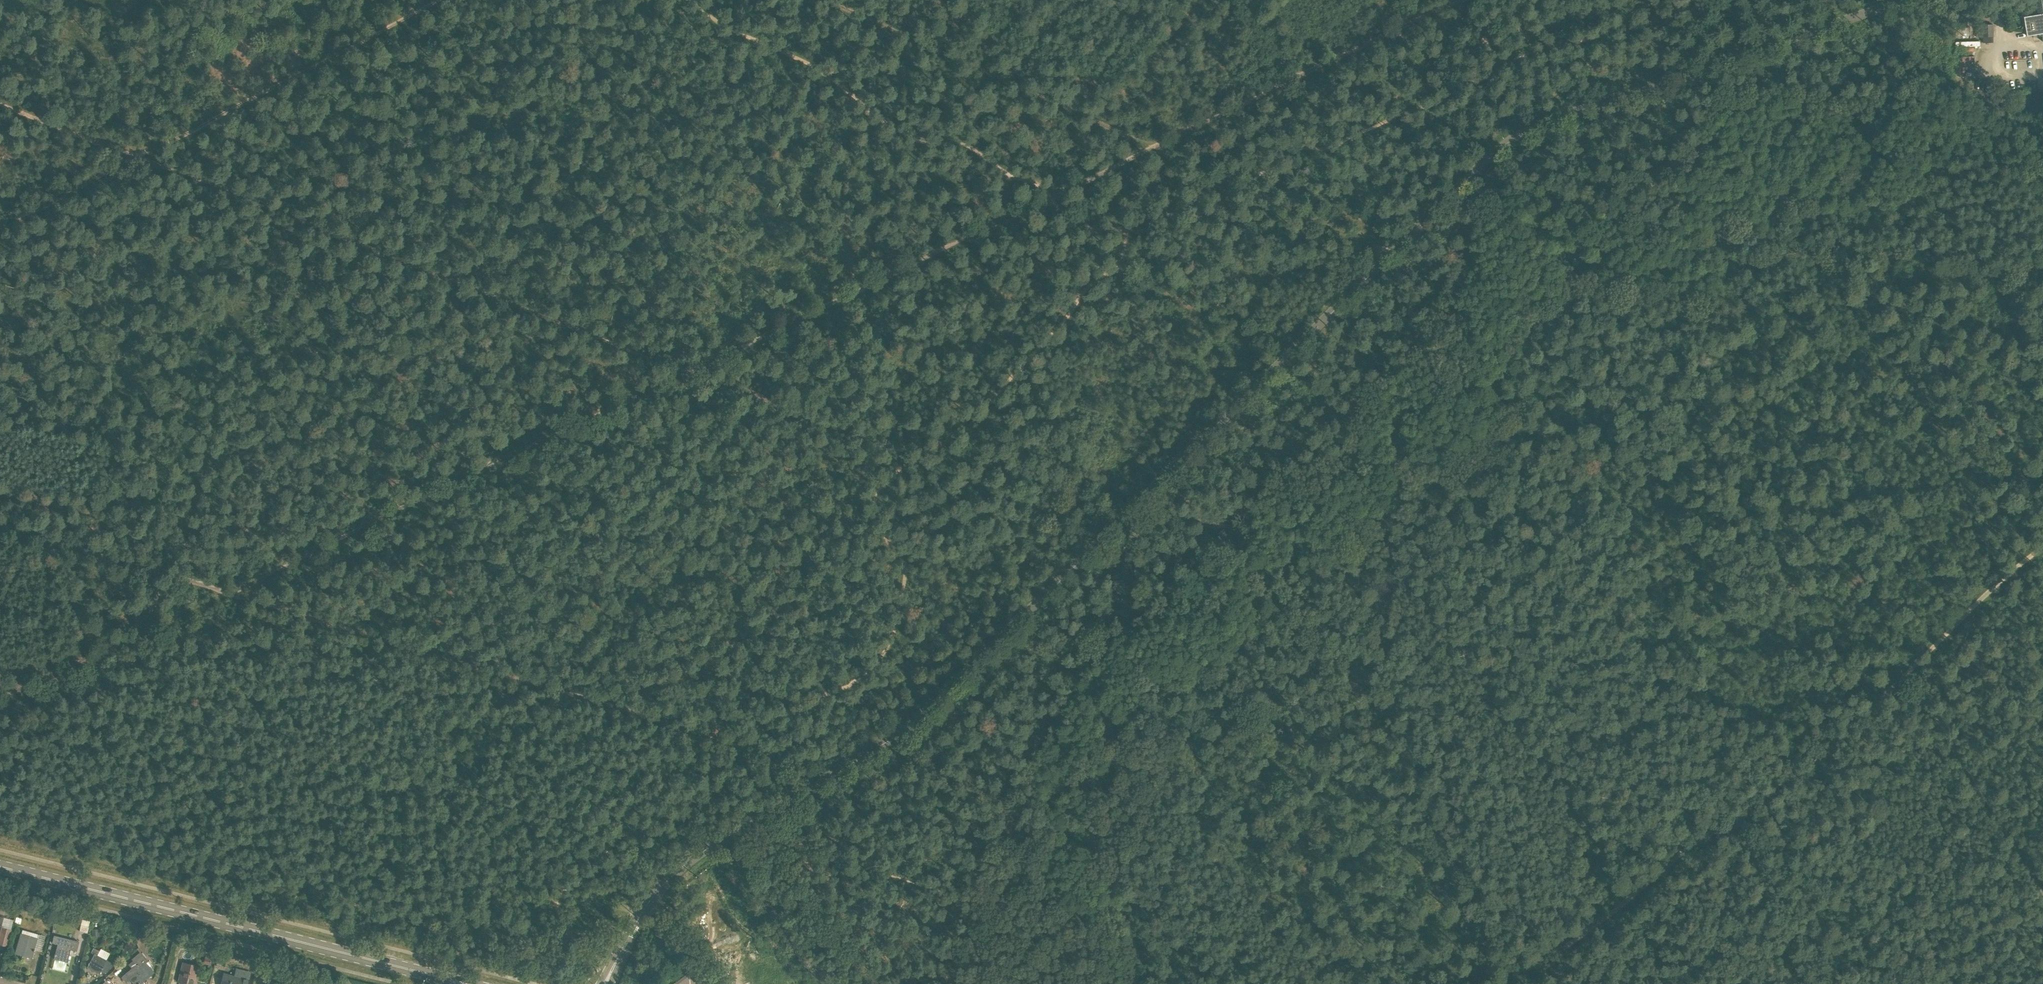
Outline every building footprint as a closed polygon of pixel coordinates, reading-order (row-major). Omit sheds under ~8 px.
[(2039,15),(2025,18),(2028,37),(2042,34),(2042,38),(2042,0),(2036,0),(2039,15)] [(1993,24),(1983,24),(1983,37),(1993,36),(1993,24)] [(1489,136),(1491,139),(1498,135),(1496,131),(1489,136)] [(51,916),(45,918),(47,925),(54,923),(51,916)] [(80,931),(88,933),(89,927),(81,925),(80,931)] [(4,927),(0,944),(8,946),(12,929),(4,927)] [(37,937),(21,933),(16,952),(32,956),(37,937)] [(87,942),(60,937),(54,958),(68,962),(70,953),(84,956),(87,942)] [(100,951),(94,947),(91,952),(95,954),(87,967),(100,973),(101,971),(105,973),(115,964),(108,960),(98,955),(100,951)] [(213,957),(206,955),(204,963),(211,965),(213,957)] [(138,963),(135,960),(130,964),(133,967),(122,976),(126,981),(130,978),(135,983),(139,983),(154,972),(143,959),(138,963)] [(183,961),(178,981),(182,982),(182,983),(194,983),(196,975),(194,975),(197,964),(183,961)] [(702,962),(690,971),(699,983),(700,983),(711,975),(702,962)] [(297,983),(299,973),(289,971),(287,981),(297,983)] [(235,975),(235,976),(224,973),(222,983),(248,983),(249,978),(235,975)] [(675,983),(676,983),(678,983),(688,977),(686,975),(675,983)]
